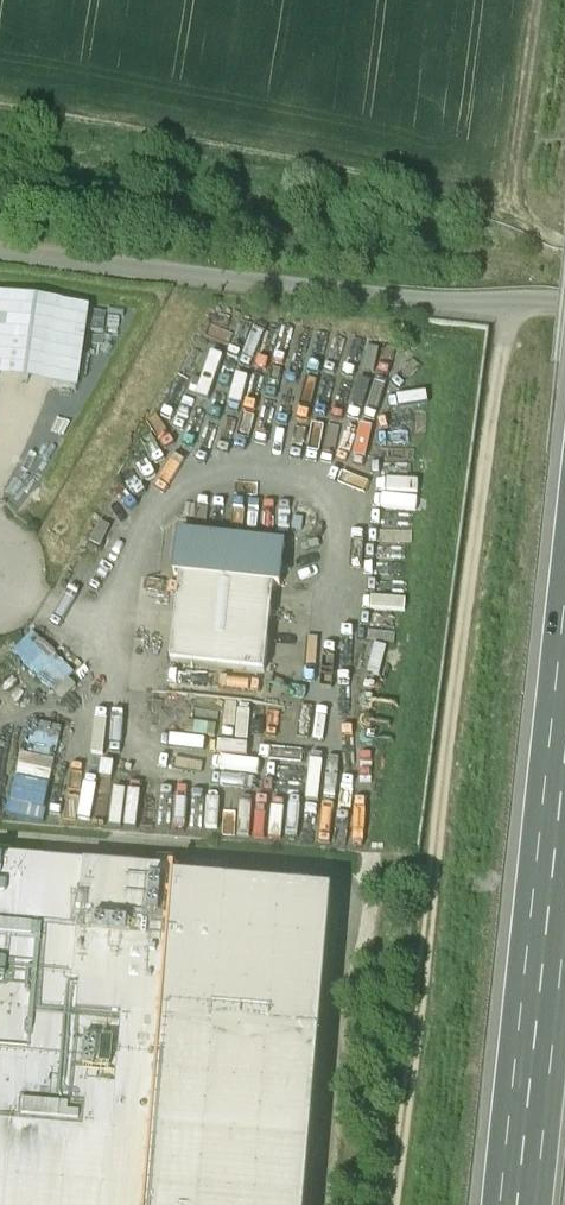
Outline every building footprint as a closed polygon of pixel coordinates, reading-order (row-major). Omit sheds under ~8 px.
[(285,547),(198,538),(179,536),(174,578),(180,579),(274,589),(280,590),(285,547)] [(274,589),(180,579),(171,665),(265,675),(274,589)] [(333,897),(177,883),(177,876),(0,861),(0,1204),(307,1204),(333,897)]
